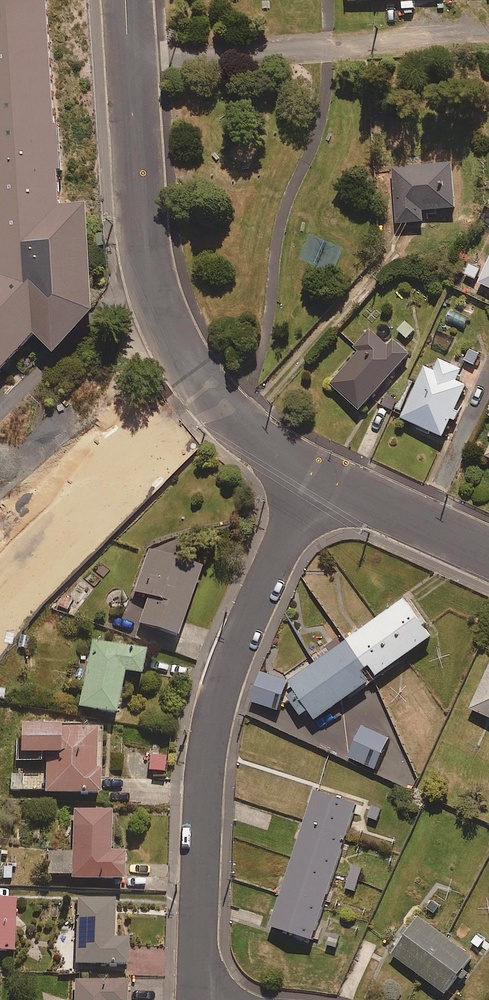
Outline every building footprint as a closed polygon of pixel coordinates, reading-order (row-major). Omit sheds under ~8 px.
[(48,326),(68,350),(112,307),(104,199),(67,198),(50,0),(0,0),(0,370),(48,326)] [(428,165),(427,157),(407,158),(407,166),(393,167),(396,223),(422,221),(421,209),(453,207),(451,164),(428,165)] [(478,282),(488,287),(488,259),(478,282)] [(385,344),(369,330),(357,343),(361,347),(329,383),(358,409),(407,354),(389,338),(385,344)] [(433,365),(426,362),(400,417),(440,436),(465,384),(455,380),(461,367),(437,356),(433,365)] [(204,564),(149,546),(134,592),(149,597),(141,622),(180,635),(204,564)] [(349,639),(376,676),(434,634),(407,597),(349,639)] [(148,649),(94,638),(81,705),(118,713),(127,669),(143,673),(148,649)] [(376,676),(349,639),(291,681),(297,689),(290,695),(303,713),(311,707),(318,718),(376,676)] [(470,709),(488,717),(488,665),(470,709)] [(279,708),(289,680),(263,670),(253,699),(279,708)] [(22,753),(48,753),(48,791),(103,791),(103,765),(98,765),(98,723),(22,723),(22,753)] [(391,739),(364,726),(351,756),(377,768),(391,739)] [(358,804),(317,790),(273,925),(314,938),(358,804)] [(113,809),(74,809),(74,852),(49,851),(49,874),(73,874),(73,878),(126,879),(127,851),(112,851),(113,809)] [(0,849),(0,878),(12,878),(12,866),(1,865),(2,849),(0,849)] [(345,888),(357,891),(364,868),(352,865),(345,888)] [(0,898),(0,950),(16,950),(16,898),(0,898)] [(116,899),(80,899),(78,963),(130,964),(130,938),(116,938),(116,899)] [(471,957),(417,918),(391,955),(445,993),(471,957)] [(128,980),(76,980),(76,999),(128,999),(128,980)]
